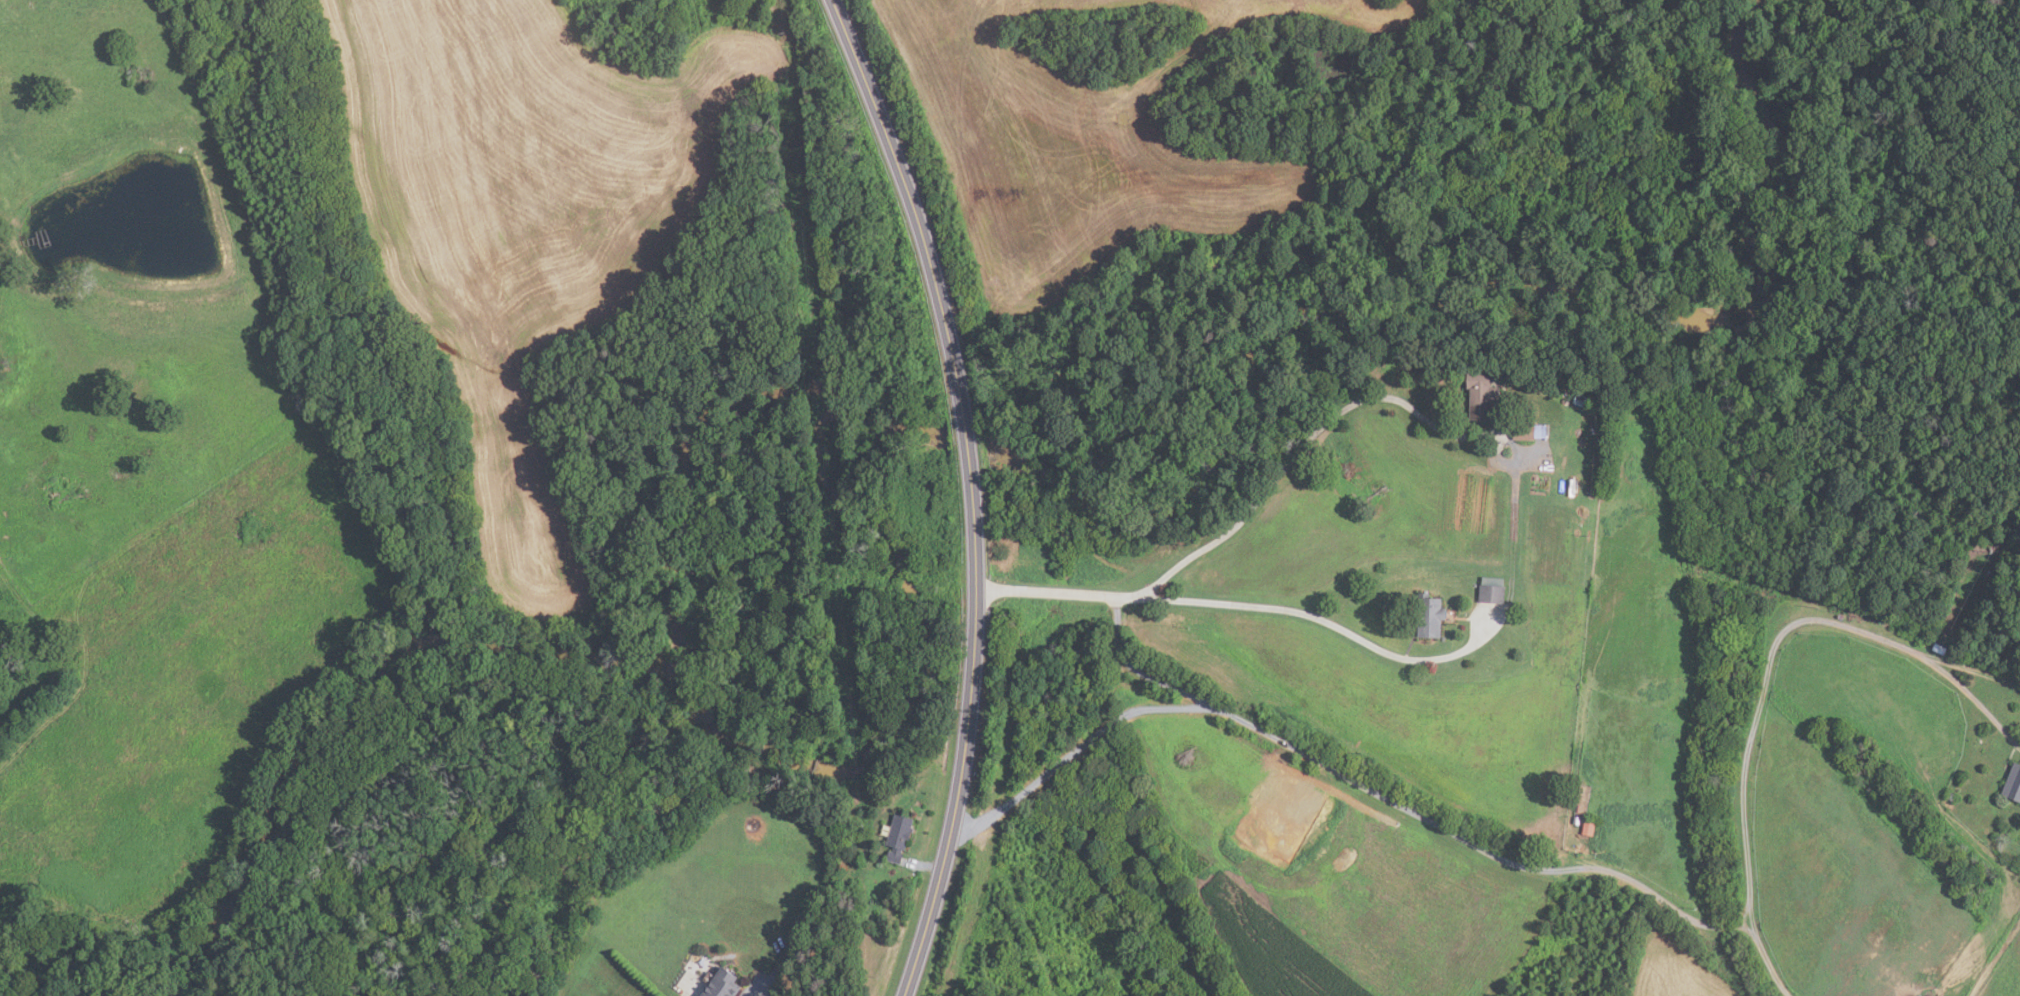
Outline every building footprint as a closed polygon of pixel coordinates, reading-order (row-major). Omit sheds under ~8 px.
[(1470,388),(1467,388),(1468,370),(1492,370),(1492,385),(1499,385),(1499,401),(1490,401),(1490,419),(1470,419),(1470,388)] [(1573,402),(1577,392),(1590,398),(1586,408),(1573,402)] [(1535,425),(1535,437),(1546,437),(1546,425),(1535,425)] [(1534,440),(1534,431),(1514,430),(1513,439),(1534,440)] [(1596,439),(1603,437),(1604,445),(1598,446),(1596,439)] [(1479,601),(1480,584),(1482,585),(1483,576),(1504,578),(1503,585),(1506,585),(1505,603),(1479,601)] [(1446,619),(1446,607),(1442,607),(1442,598),(1430,598),(1430,593),(1419,593),(1419,609),(1414,609),(1414,625),(1418,625),(1418,637),(1440,637),(1441,619),(1446,619)] [(1932,650),(1935,642),(1947,647),(1944,655),(1932,650)] [(2015,761),(2019,763),(2019,802),(2001,794),(2015,761)] [(1947,798),(1950,792),(1956,794),(1954,801),(1947,798)] [(899,864),(886,861),(888,851),(891,852),(892,848),(885,846),(893,815),(912,820),(904,851),(899,850),(898,856),(901,856),(899,864)] [(1585,818),(1582,834),(1593,836),(1596,820),(1585,818)] [(741,987),(735,995),(701,995),(721,966),(737,977),(734,982),(741,987)]
